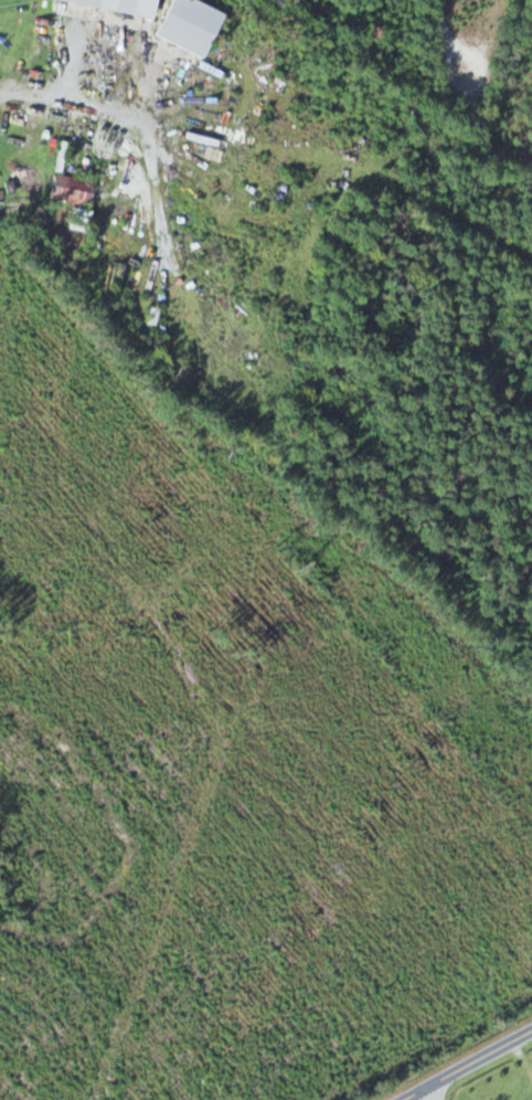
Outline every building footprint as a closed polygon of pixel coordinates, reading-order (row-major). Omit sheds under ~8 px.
[(160,0),(46,0),(157,18),(160,0)] [(206,59),(227,14),(196,0),(176,0),(159,37),(206,59)] [(92,208),(99,185),(59,174),(53,197),(92,208)]
